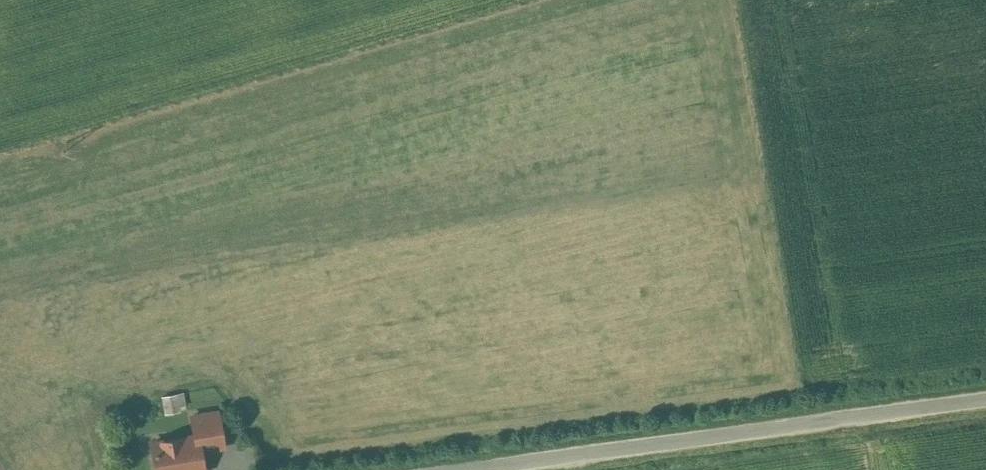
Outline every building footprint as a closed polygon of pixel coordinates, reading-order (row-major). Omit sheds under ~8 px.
[(163,410),(187,405),(183,389),(160,394),(163,410)] [(217,412),(192,416),(196,436),(197,435),(200,452),(223,447),(217,412)] [(153,451),(156,469),(203,469),(200,452),(197,435),(196,436),(172,440),(173,448),(153,451)]
